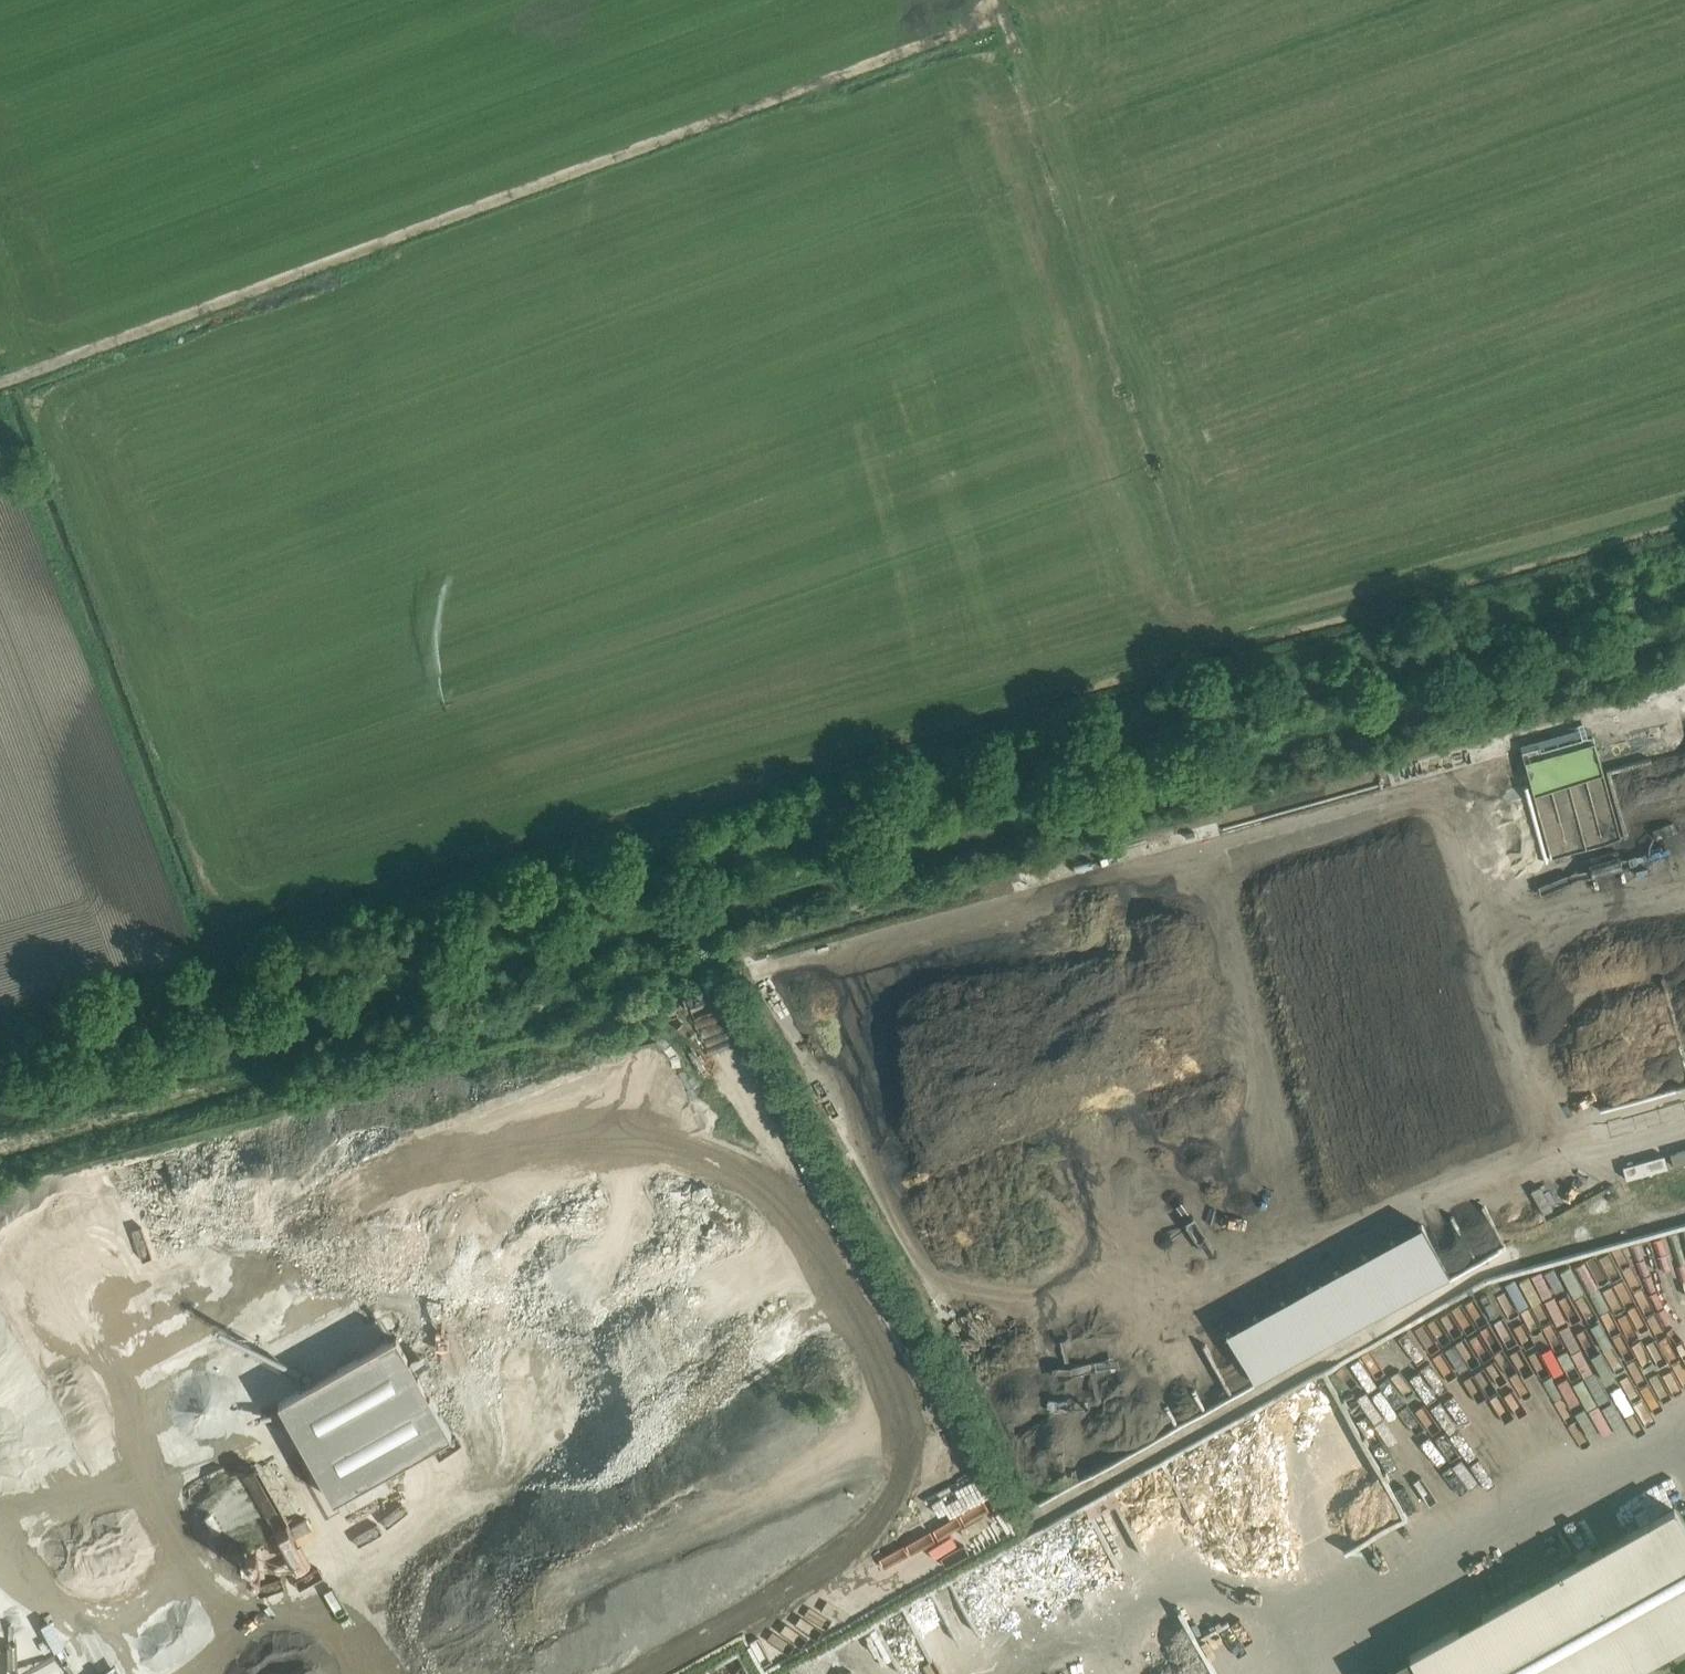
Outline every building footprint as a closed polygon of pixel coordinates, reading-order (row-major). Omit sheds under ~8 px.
[(1592,732),(1523,750),(1552,859),(1621,840),(1592,732)] [(1671,1153),(1675,1166),(1684,1163),(1684,1149),(1671,1153)] [(279,1401),(334,1500),(452,1434),(397,1335),(279,1401)] [(308,1516),(280,1527),(256,1463),(226,1475),(254,1549),(266,1545),(272,1562),(299,1552),(293,1536),(313,1528),(308,1516)] [(1684,1639),(1684,1526),(1674,1507),(1409,1655),(1410,1656),(1377,1673),(1623,1673),(1684,1639)] [(233,1553),(233,1574),(254,1573),(253,1552),(233,1553)]
